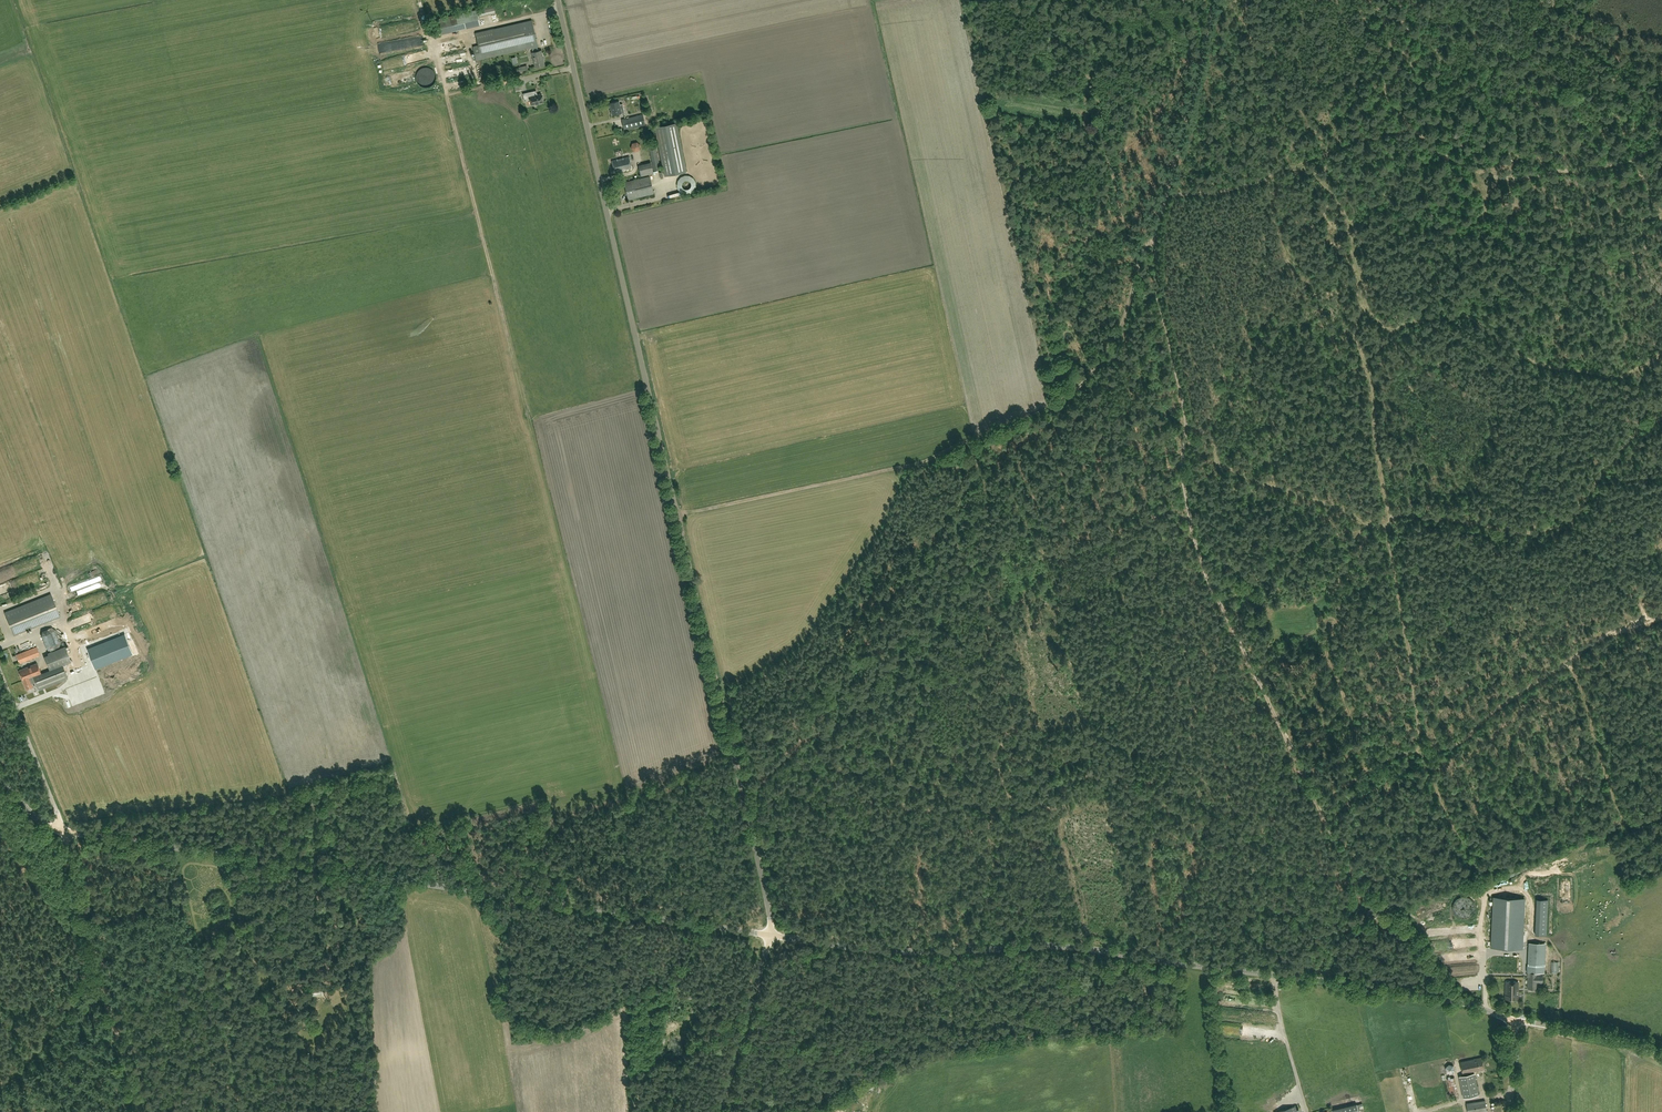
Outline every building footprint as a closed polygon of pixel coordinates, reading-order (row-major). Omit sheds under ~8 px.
[(455,28),(453,18),(440,21),(442,33),(448,32),(447,29),(455,28)] [(475,33),(478,45),(473,46),(476,60),(532,48),(533,52),(531,53),(535,67),(544,65),(541,51),(538,51),(537,46),(531,21),(475,33)] [(431,69),(428,68),(426,67),(423,68),(422,68),(419,70),(418,71),(417,74),(416,75),(416,76),(416,79),(417,82),(419,84),(420,85),(421,86),(423,87),(426,87),(428,87),(430,86),(433,85),(434,84),(435,81),(436,80),(436,77),(436,74),(435,73),(434,72),(432,70),(431,69)] [(537,91),(523,94),(525,102),(531,100),(532,105),(544,102),(542,94),(538,95),(537,91)] [(622,104),(619,105),(619,101),(609,103),(612,115),(624,112),(622,104)] [(642,115),(622,120),(624,130),(645,125),(642,115)] [(664,177),(686,172),(676,123),(654,127),(664,177)] [(634,151),(641,149),(639,140),(632,142),(634,151)] [(649,150),(653,171),(660,169),(656,149),(649,150)] [(614,172),(631,168),(629,157),(612,160),(614,172)] [(653,174),(650,162),(638,166),(640,176),(653,174)] [(653,194),(649,177),(624,183),(628,200),(653,194)] [(59,615),(51,593),(4,612),(13,634),(22,630),(59,615)] [(79,602),(84,602),(84,599),(88,599),(88,594),(83,594),(83,598),(78,599),(79,602)] [(52,628),(47,630),(46,629),(41,631),(40,637),(45,648),(50,651),(54,649),(54,648),(59,646),(60,642),(55,630),(52,628)] [(89,649),(96,666),(128,655),(121,637),(89,649)] [(19,663),(40,655),(36,647),(16,655),(19,663)] [(48,654),(44,656),(49,671),(41,674),(37,663),(18,670),(22,680),(23,680),(26,689),(32,687),(30,680),(34,678),(38,689),(67,678),(62,666),(71,663),(65,647),(47,653),(48,654)] [(1491,947),(1501,948),(1521,949),(1524,898),(1494,897),(1493,915),(1491,947)] [(1377,914),(1371,907),(1366,911),(1371,918),(1377,914)] [(1538,974),(1538,973),(1544,973),(1546,943),(1529,942),(1528,965),(1527,988),(1537,989),(1538,983),(1542,983),(1543,974),(1538,974)] [(1506,959),(1488,959),(1489,977),(1523,976),(1521,950),(1505,951),(1506,959)] [(1518,1000),(1518,982),(1505,982),(1504,1000),(1514,1000),(1518,1000)] [(1482,1057),(1460,1062),(1462,1073),(1484,1069),(1482,1057)] [(1447,1072),(1451,1073),(1454,1070),(1453,1066),(1449,1064),(1446,1067),(1447,1072)] [(1459,1076),(1463,1098),(1479,1094),(1474,1073),(1459,1076)] [(1447,1079),(1451,1096),(1458,1095),(1454,1077),(1447,1079)] [(1410,1092),(1410,1086),(1408,1086),(1408,1100),(1416,1100),(1416,1092),(1410,1092)] [(1297,1097),(1276,1103),(1278,1111),(1302,1111),(1297,1097)] [(1467,1111),(1483,1111),(1486,1111),(1484,1100),(1466,1103),(1467,1111)] [(1356,1104),(1331,1109),(1332,1111),(1357,1111),(1356,1104)]
